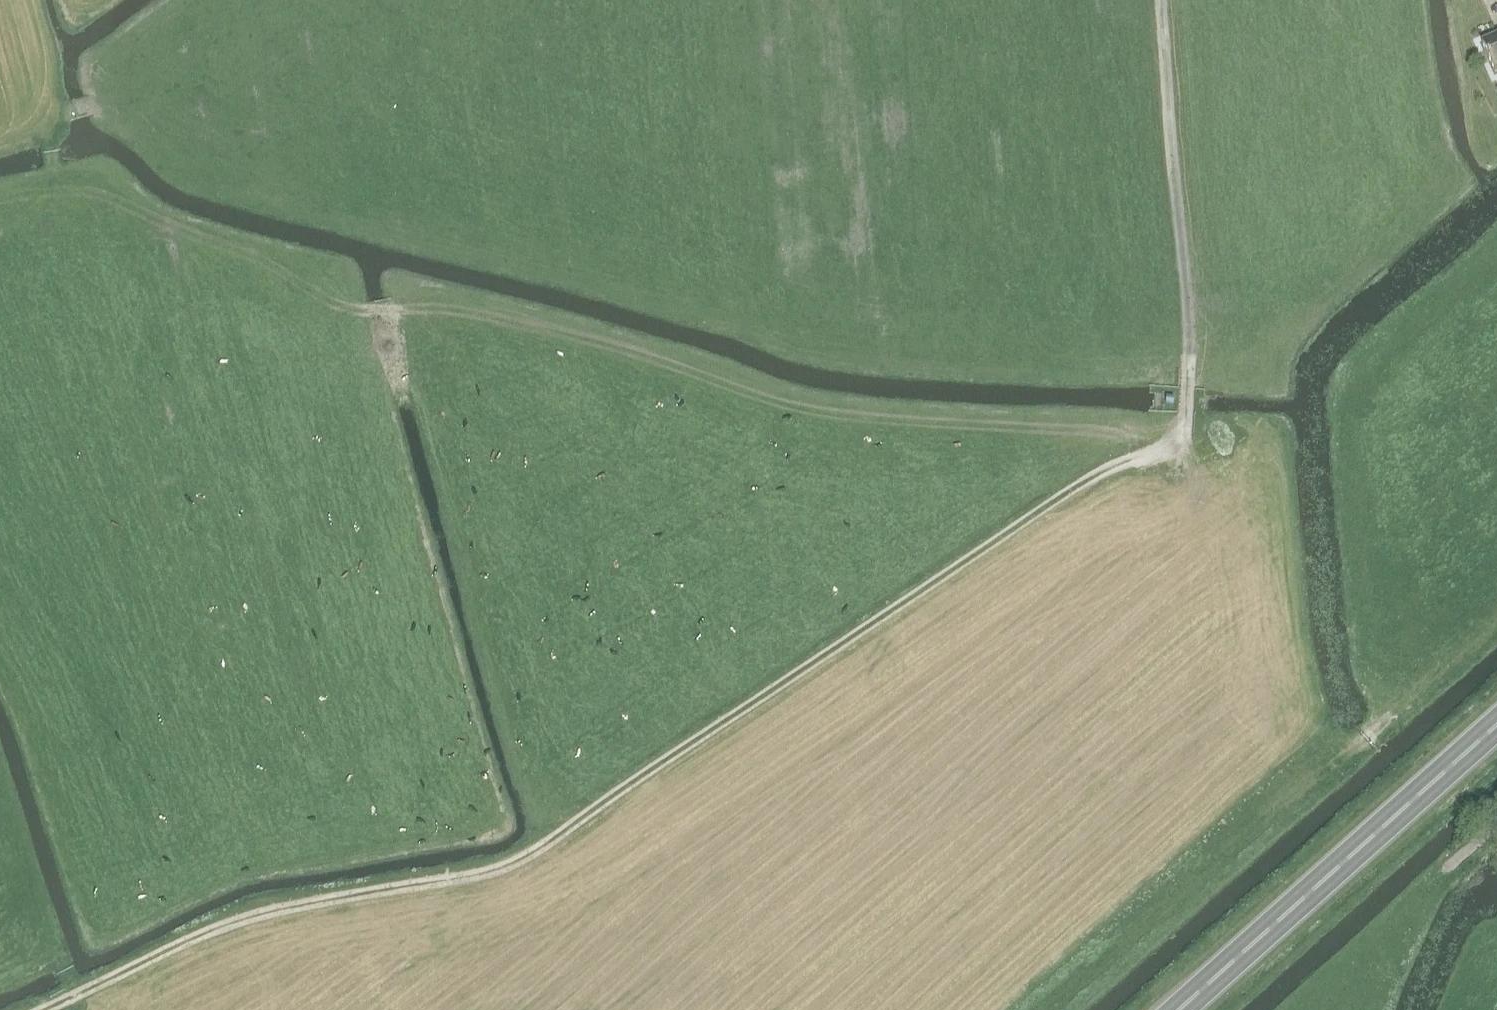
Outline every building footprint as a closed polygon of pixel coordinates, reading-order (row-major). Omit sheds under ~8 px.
[(1482,42),(1495,72),(1496,71),(1496,36),(1482,42)]
